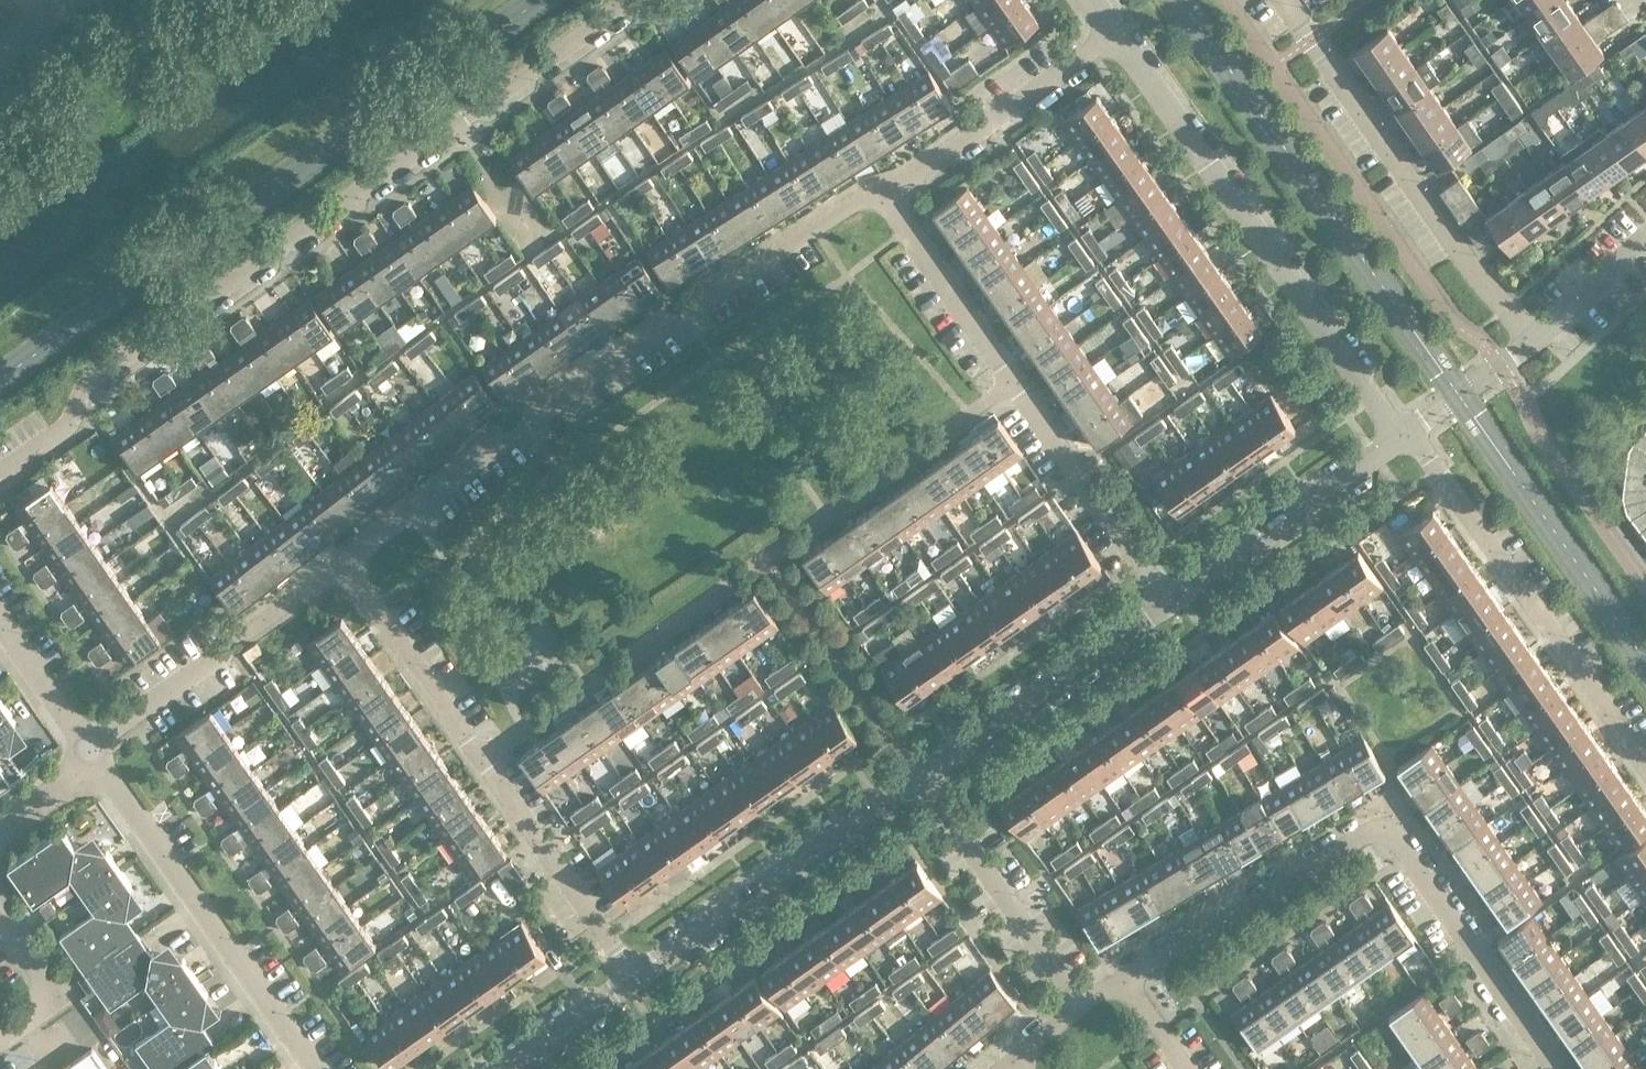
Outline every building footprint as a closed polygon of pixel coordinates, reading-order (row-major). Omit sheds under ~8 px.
[(759,0),(733,0),(731,1),(755,36),(775,22),(759,0)] [(788,0),(759,0),(775,22),(794,8),(788,0)] [(794,8),(806,0),(788,0),(794,8)] [(850,5),(856,13),(869,4),(866,0),(858,0),(850,5)] [(1024,0),(984,0),(976,5),(990,24),(1025,0),(1024,0)] [(1039,20),(1025,0),(990,24),(1004,45),(1039,20)] [(1529,15),(1551,0),(1519,0),(1529,15)] [(1529,15),(1543,35),(1575,12),(1568,1),(1570,0),(1551,0),(1529,15)] [(755,36),(731,1),(712,15),(736,50),(755,36)] [(1453,11),(1447,1),(1437,8),(1444,18),(1453,11)] [(1469,2),(1460,8),(1465,15),(1474,8),(1469,2)] [(856,13),(850,5),(837,15),(842,22),(856,13)] [(905,7),(897,12),(906,25),(914,20),(905,7)] [(1460,20),(1453,11),(1444,18),(1450,27),(1460,20)] [(1598,11),(1583,22),(1575,12),(1543,35),(1557,54),(1589,31),(1594,27),(1604,21),(1598,11)] [(736,50),(712,15),(692,29),(716,63),(736,50)] [(924,33),(914,20),(906,25),(916,39),(924,33)] [(1611,30),(1604,21),(1594,27),(1601,37),(1611,30)] [(894,30),(889,22),(875,31),(880,39),(894,30)] [(1388,26),(1355,49),(1370,70),(1402,47),(1388,26)] [(716,63),(692,29),(672,43),(696,77),(716,63)] [(1491,30),(1482,37),(1486,43),(1495,37),(1496,36),(1491,30)] [(880,39),(875,31),(862,39),(867,48),(880,39)] [(1604,52),(1589,31),(1557,54),(1571,75),(1604,52)] [(1645,31),(1628,42),(1635,52),(1639,57),(1645,52),(1645,31)] [(1481,50),(1474,40),(1464,47),(1471,56),(1481,50)] [(1635,52),(1628,42),(1619,49),(1626,59),(1635,52)] [(932,46),(925,51),(934,64),(942,59),(932,46)] [(691,81),(667,47),(646,61),(671,95),(691,81)] [(1416,66),(1402,47),(1370,70),(1383,89),(1416,66)] [(1492,53),(1492,54),(1499,65),(1509,57),(1502,47),(1492,53)] [(854,56),(848,48),(835,56),(840,64),(854,56)] [(1487,59),(1481,50),(1471,56),(1477,66),(1487,59)] [(840,64),(835,56),(821,65),(826,73),(840,64)] [(951,72),(942,59),(934,64),(943,77),(951,72)] [(1426,59),(1416,66),(1383,89),(1397,109),(1429,86),(1440,78),(1426,59)] [(671,95),(646,61),(627,75),(651,109),(671,95)] [(1606,73),(1599,63),(1590,70),(1596,80),(1606,73)] [(603,65),(599,64),(593,68),(603,82),(611,76),(603,65)] [(603,82),(593,68),(588,72),(587,76),(595,87),(603,82)] [(1596,80),(1590,70),(1580,76),(1587,86),(1596,80)] [(952,106),(929,71),(909,84),(931,119),(952,106)] [(813,81),(808,73),(795,82),(800,90),(813,81)] [(651,109),(627,75),(608,88),(632,123),(651,109)] [(746,78),(733,88),(739,95),(752,86),(746,78)] [(1502,79),(1492,86),(1498,95),(1508,88),(1502,79)] [(800,90),(795,82),(781,91),(786,99),(800,90)] [(931,119),(909,84),(888,96),(911,132),(931,119)] [(1569,84),(1551,97),(1558,107),(1567,101),(1568,99),(1576,100),(1579,98),(1569,84)] [(1443,105),(1429,86),(1397,109),(1411,128),(1443,105)] [(632,123),(608,88),(588,102),(612,136),(632,123)] [(739,95),(733,88),(720,97),(726,105),(739,95)] [(1508,88),(1498,95),(1513,116),(1523,109),(1508,88)] [(564,93),(560,92),(554,95),(564,109),(572,104),(564,93)] [(564,109),(554,95),(549,99),(549,104),(556,115),(564,109)] [(1063,120),(1077,140),(1111,115),(1097,95),(1063,120)] [(911,132),(888,96),(868,109),(891,145),(911,132)] [(1551,97),(1531,111),(1541,125),(1545,122),(1547,115),(1548,114),(1558,107),(1551,97)] [(773,107),(768,99),(755,107),(760,115),(773,107)] [(612,136),(588,102),(569,116),(593,150),(612,136)] [(1457,125),(1443,105),(1411,128),(1424,148),(1457,125)] [(1644,106),(1624,119),(1645,150),(1645,109),(1644,106)] [(760,115),(755,107),(741,116),(746,124),(760,115)] [(891,145),(868,109),(848,122),(871,157),(891,145)] [(1125,135),(1111,115),(1077,140),(1090,159),(1125,135)] [(593,150),(569,116),(549,129),(574,164),(593,150)] [(1468,117),(1457,125),(1424,148),(1439,168),(1482,138),(1468,117)] [(707,118),(693,127),(698,135),(712,126),(707,118)] [(1527,128),(1520,118),(1511,125),(1518,135),(1527,128)] [(1624,119),(1605,133),(1628,166),(1645,153),(1645,150),(1624,119)] [(871,157),(848,122),(828,135),(851,170),(871,157)] [(733,132),(728,124),(714,133),(720,141),(733,132)] [(1518,135),(1511,125),(1492,139),(1502,153),(1507,149),(1509,141),(1518,135)] [(1600,126),(1581,140),(1608,179),(1628,166),(1605,133),(1600,126)] [(698,135),(693,127),(679,135),(685,144),(698,135)] [(574,164),(549,129),(530,143),(554,178),(574,164)] [(720,141),(714,133),(701,141),(706,150),(720,141)] [(851,170),(828,135),(808,147),(831,183),(851,170)] [(1138,154),(1125,135),(1090,159),(1104,178),(1138,154)] [(1502,153),(1492,139),(1472,152),(1479,162),(1489,156),(1497,157),(1502,153)] [(1608,179),(1581,140),(1561,153),(1566,161),(1589,193),(1608,179)] [(554,178),(530,143),(510,157),(534,192),(554,178)] [(831,183),(808,147),(788,160),(811,196),(831,183)] [(1035,149),(1027,155),(1036,168),(1044,163),(1035,149)] [(693,158),(688,150),(674,159),(680,167),(693,158)] [(1479,162),(1472,152),(1463,159),(1470,169),(1479,162)] [(1152,174),(1138,154),(1104,178),(1118,198),(1152,174)] [(680,167),(674,159),(661,167),(666,176),(680,167)] [(1030,172),(1021,159),(1013,164),(1023,177),(1030,172)] [(811,196),(788,160),(768,173),(791,208),(811,196)] [(1589,193),(1566,161),(1546,175),(1569,207),(1589,193)] [(1053,176),(1044,163),(1036,168),(1045,181),(1053,176)] [(1040,185),(1030,172),(1023,177),(1032,191),(1040,185)] [(791,208),(768,173),(748,185),(770,221),(791,208)] [(1166,193),(1152,174),(1118,198),(1131,217),(1166,193)] [(1569,207),(1546,175),(1527,188),(1549,221),(1569,207)] [(654,184),(648,176),(635,185),(641,193),(654,184)] [(1475,200),(1459,176),(1439,190),(1456,213),(1475,200)] [(497,218),(472,184),(452,198),(477,232),(497,218)] [(641,193),(635,185),(622,195),(628,203),(641,193)] [(770,221),(748,185),(728,198),(750,234),(770,221)] [(933,211),(947,231),(981,207),(967,187),(933,211)] [(1062,188),(1054,194),(1063,207),(1071,202),(1062,188)] [(1549,221),(1527,188),(1507,202),(1530,234),(1549,221)] [(1180,213),(1166,193),(1131,217),(1145,237),(1180,213)] [(477,232),(452,198),(433,211),(457,246),(477,232)] [(589,198),(576,208),(581,215),(594,206),(589,198)] [(750,234),(728,198),(708,211),(730,247),(750,234)] [(1058,211),(1049,198),(1041,203),(1050,216),(1058,211)] [(1487,216),(1475,200),(1456,213),(1479,246),(1498,232),(1487,216)] [(409,202),(405,201),(399,205),(409,219),(417,213),(409,202)] [(1080,215),(1071,202),(1063,207),(1073,220),(1080,215)] [(1530,234),(1507,202),(1487,216),(1498,232),(1510,249),(1530,234)] [(409,219),(399,205),(394,208),(394,213),(401,224),(409,219)] [(995,226),(981,207),(947,231),(961,251),(995,226)] [(581,215),(576,208),(562,217),(568,225),(581,215)] [(457,246),(433,211),(414,225),(438,260),(457,246)] [(730,247),(708,211),(688,224),(710,259),(730,247)] [(1067,224),(1058,211),(1050,216),(1059,230),(1067,224)] [(603,220),(598,212),(585,221),(590,229),(603,220)] [(1193,232),(1180,213),(1145,237),(1159,256),(1193,232)] [(590,229),(585,221),(572,230),(577,238),(590,229)] [(710,259),(688,224),(668,236),(690,272),(710,259)] [(438,260),(414,225),(394,239),(418,273),(438,260)] [(1009,246),(995,226),(961,251),(974,270),(1009,246)] [(1089,227),(1081,233),(1091,246),(1099,240),(1089,227)] [(370,229),(366,228),(360,232),(370,246),(378,240),(370,229)] [(370,246),(360,232),(355,236),(355,240),(362,251),(370,246)] [(1207,251),(1193,232),(1159,256),(1172,276),(1207,251)] [(690,272),(668,236),(647,249),(669,285),(690,272)] [(1085,250),(1076,237),(1068,242),(1077,255),(1085,250)] [(418,273),(394,239),(375,252),(399,287),(418,273)] [(564,247),(559,239),(546,248),(551,256),(564,247)] [(1108,254),(1099,240),(1091,246),(1100,259),(1108,254)] [(1022,265),(1009,246),(974,270),(988,289),(1022,265)] [(551,256),(546,248),(533,258),(538,265),(551,256)] [(1094,263),(1085,250),(1077,255),(1086,268),(1094,263)] [(1221,271),(1207,251),(1172,276),(1186,295),(1221,271)] [(399,287),(375,252),(355,266),(379,301),(399,287)] [(511,253),(498,262),(503,270),(516,261),(511,253)] [(639,255),(619,269),(643,304),(663,290),(639,255)] [(503,270),(498,262),(485,271),(490,279),(503,270)] [(1036,285),(1022,265),(988,289),(1002,309),(1036,285)] [(379,301),(355,266),(336,280),(360,314),(379,301)] [(526,274),(520,266),(507,276),(512,284),(526,274)] [(1117,266),(1109,272),(1118,285),(1126,279),(1117,266)] [(643,304),(619,269),(599,283),(623,317),(643,304)] [(1234,290),(1221,271),(1186,295),(1200,315),(1234,290)] [(1113,289),(1103,275),(1095,281),(1105,294),(1113,289)] [(472,276),(465,281),(471,290),(478,285),(472,276)] [(512,284),(507,276),(494,285),(499,293),(512,284)] [(1135,292),(1126,279),(1118,285),(1127,298),(1135,292)] [(360,314),(336,280),(316,294),(340,328),(360,314)] [(623,317),(599,283),(580,297),(604,331),(623,317)] [(454,284),(444,290),(453,303),(463,296),(454,284)] [(1050,304),(1036,285),(1002,309),(1015,328),(1050,304)] [(1122,302),(1113,289),(1105,294),(1114,307),(1122,302)] [(1248,310),(1234,290),(1200,315),(1214,334),(1248,310)] [(487,302),(481,294),(468,303),(473,311),(487,302)] [(604,331),(580,297),(560,310),(585,345),(604,331)] [(335,332),(310,298),(290,312),(314,346),(335,332)] [(473,311),(468,303),(455,312),(460,320),(473,311)] [(1063,324),(1050,304),(1015,328),(1029,348),(1063,324)] [(1144,305),(1136,311),(1145,324),(1153,318),(1144,305)] [(431,317),(425,308),(418,312),(425,322),(431,317)] [(585,345),(560,310),(541,324),(565,358),(585,345)] [(1262,330),(1248,310),(1214,334),(1228,354),(1262,330)] [(314,346),(290,312),(271,326),(295,360),(314,346)] [(1140,327),(1131,314),(1123,320),(1132,333),(1140,327)] [(247,316),(242,315),(237,319),(247,333),(254,327),(247,316)] [(1162,331),(1153,318),(1145,324),(1154,337),(1162,331)] [(247,333),(237,319),(232,323),(231,327),(239,338),(247,333)] [(565,358),(541,324),(522,338),(546,372),(565,358)] [(1077,343),(1063,324),(1029,348),(1043,367),(1077,343)] [(295,360),(271,326),(251,339),(276,374),(295,360)] [(1149,341),(1140,327),(1132,333),(1141,346),(1149,341)] [(437,337),(431,330),(418,339),(424,347),(437,337)] [(395,337),(383,346),(389,354),(401,344),(395,337)] [(546,372),(522,338),(502,351),(526,386),(546,372)] [(276,374),(251,339),(232,353),(256,387),(276,374)] [(424,347),(418,339),(405,349),(411,357),(424,347)] [(208,344),(203,343),(198,346),(208,360),(216,355),(208,344)] [(1091,362),(1077,343),(1043,367),(1056,387),(1091,362)] [(1171,344),(1163,350),(1173,363),(1181,357),(1171,344)] [(208,360),(198,346),(193,350),(192,354),(200,366),(208,360)] [(389,354),(383,346),(370,356),(376,364),(389,354)] [(526,386),(502,351),(482,365),(506,400),(526,386)] [(256,387),(232,353),(212,367),(237,401),(256,387)] [(1167,366),(1158,353),(1150,359),(1159,372),(1167,366)] [(1190,370),(1181,357),(1173,363),(1182,376),(1190,370)] [(399,367),(393,359),(380,369),(386,376),(399,367)] [(1104,382),(1091,362),(1056,387),(1070,406),(1104,382)] [(1244,370),(1239,362),(1226,372),(1231,380),(1244,370)] [(347,365),(334,375),(340,382),(353,373),(347,365)] [(1176,380),(1167,366),(1159,372),(1169,385),(1176,380)] [(237,401),(212,367),(193,380),(217,415),(237,401)] [(386,376),(380,369),(368,379),(374,386),(386,376)] [(169,371),(164,370),(159,374),(169,388),(177,382),(169,371)] [(500,404),(474,371),(454,386),(480,420),(500,404)] [(1231,380),(1226,372),(1213,381),(1218,389),(1231,380)] [(169,388),(159,374),(154,377),(153,382),(161,393),(169,388)] [(340,382),(334,375),(321,384),(327,392),(340,382)] [(217,415),(193,380),(173,394),(198,428),(217,415)] [(1118,401),(1104,382),(1070,406),(1084,425),(1118,401)] [(480,420),(454,386),(436,401),(462,434),(480,420)] [(362,396),(356,388),(343,398),(349,406),(362,396)] [(1205,398),(1200,390),(1187,399),(1192,407),(1205,398)] [(1295,428),(1271,393),(1251,407),(1275,442),(1295,428)] [(198,428),(173,394),(154,408),(178,442),(198,428)] [(1118,401),(1084,425),(1098,446),(1132,421),(1143,414),(1129,394),(1118,401)] [(349,406),(343,398),(330,408),(336,416),(349,406)] [(1192,407),(1187,399),(1174,408),(1179,416),(1192,407)] [(462,434),(436,401),(417,416),(443,449),(462,434)] [(1275,442),(1251,407),(1231,421),(1255,456),(1275,442)] [(178,442),(154,408),(134,421),(159,456),(178,442)] [(443,449),(417,416),(398,430),(424,463),(443,449)] [(324,425),(318,417),(305,427),(311,435),(324,425)] [(1167,425),(1161,417),(1148,426),(1153,434),(1167,425)] [(1022,453),(998,419),(978,433),(1002,467),(1022,453)] [(159,456),(134,421),(114,435),(139,470),(159,456)] [(1255,456),(1231,421),(1212,435),(1236,469),(1255,456)] [(1153,434),(1148,426),(1135,436),(1140,443),(1153,434)] [(311,435),(305,427),(293,437),(299,445),(311,435)] [(1637,434),(1629,448),(1622,495),(1627,510),(1645,536),(1645,427),(1637,434)] [(424,463),(398,430),(379,445),(405,478),(424,463)] [(1002,467),(978,433),(959,447),(983,481),(1002,467)] [(1236,469),(1212,435),(1192,448),(1217,483),(1236,469)] [(1127,439),(1114,449),(1123,461),(1136,452),(1127,439)] [(405,478),(379,445),(361,459),(387,493),(405,478)] [(287,454),(281,447),(268,457),(274,464),(287,454)] [(983,481),(959,447),(939,460),(963,495),(983,481)] [(1217,483),(1192,448),(1173,462),(1197,497),(1217,483)] [(274,464),(268,457),(255,466),(261,474),(274,464)] [(387,493),(361,459),(342,474),(368,507),(387,493)] [(963,495),(939,460),(920,474),(944,508),(963,495)] [(206,473),(214,483),(228,472),(221,462),(206,473)] [(1197,497),(1173,462),(1153,476),(1177,511),(1197,497)] [(368,507),(342,474),(323,489),(349,522),(368,507)] [(944,508),(920,474),(900,488),(924,522),(944,508)] [(192,475),(179,484),(184,492),(197,483),(192,475)] [(249,484),(243,476),(230,486),(236,493),(249,484)] [(35,494),(31,488),(29,485),(10,498),(31,527),(65,503),(51,483),(35,494)] [(184,492),(179,484),(165,493),(171,501),(184,492)] [(236,493),(230,486),(218,496),(224,503),(236,493)] [(1035,486),(1022,495),(1028,503),(1041,494),(1035,486)] [(924,522),(900,488),(881,501),(905,536),(924,522)] [(349,522),(323,489),(304,503),(330,537),(349,522)] [(1028,503),(1022,495),(1009,504),(1015,512),(1028,503)] [(1050,507),(1045,499),(1031,508),(1037,516),(1050,507)] [(905,536),(881,501),(861,515),(886,550),(905,536)] [(79,522),(65,503),(31,527),(44,546),(79,522)] [(137,511),(144,520),(155,512),(148,503),(137,511)] [(330,537),(304,503),(286,518),(312,551),(330,537)] [(212,513),(206,505),(193,515),(199,523),(212,513)] [(1037,516),(1031,508),(1018,518),(1024,526),(1037,516)] [(1433,510),(1399,534),(1413,554),(1447,530),(1433,510)] [(996,513),(983,523),(989,530),(1002,521),(996,513)] [(199,523),(193,515),(180,525),(186,533),(199,523)] [(886,550),(861,515),(842,529),(866,563),(886,550)] [(312,551),(286,518),(267,533),(293,566),(312,551)] [(93,542),(79,522),(44,546),(58,566),(93,542)] [(7,531),(6,536),(10,541),(24,531),(19,523),(7,531)] [(989,530),(983,523),(970,532),(976,540),(989,530)] [(1011,534),(1006,527),(993,536),(998,544),(1011,534)] [(866,563),(842,529),(823,542),(847,577),(866,563)] [(1101,564),(1077,530),(1057,544),(1081,578),(1101,564)] [(1461,549),(1447,530),(1413,554),(1427,574),(1461,549)] [(30,539),(24,531),(10,541),(14,546),(18,547),(30,539)] [(293,566),(267,533),(248,547),(274,581),(293,566)] [(998,544),(993,536),(979,545),(985,553),(998,544)] [(957,541),(944,550),(950,558),(963,548),(957,541)] [(106,561),(93,542),(58,566),(72,585),(106,561)] [(847,577),(823,542),(802,557),(827,591),(847,577)] [(1081,578),(1057,544),(1037,558),(1061,592),(1081,578)] [(274,581),(248,547),(230,562),(255,595),(274,581)] [(1475,569),(1461,549),(1427,574),(1440,593),(1475,569)] [(950,558),(944,550),(931,559),(937,567),(950,558)] [(1383,586),(1358,551),(1338,565),(1363,600),(1383,586)] [(972,562),(967,554),(954,563),(959,571),(972,562)] [(1382,556),(1374,562),(1383,575),(1391,569),(1382,556)] [(1061,592),(1037,558),(1018,572),(1042,606),(1061,592)] [(120,581),(106,561),(72,585),(85,605),(120,581)] [(35,570),(34,574),(38,580),(51,570),(46,562),(35,570)] [(255,595),(230,562),(210,577),(236,610),(255,595)] [(959,571),(954,563),(941,573),(946,580),(959,571)] [(1363,600),(1338,565),(1319,579),(1343,613),(1363,600)] [(919,568),(905,577),(911,585),(924,576),(919,568)] [(1400,583),(1391,569),(1383,575),(1392,588),(1400,583)] [(1488,588),(1475,569),(1440,593),(1454,612),(1488,588)] [(57,578),(51,570),(38,580),(41,585),(46,586),(57,578)] [(1042,606),(1018,572),(998,585),(1022,620),(1042,606)] [(911,585),(905,577),(892,587),(898,594),(911,585)] [(1343,613),(1319,579),(1299,593),(1324,627),(1343,613)] [(134,600),(120,581),(85,605),(99,624),(134,600)] [(933,589),(928,581),(915,591),(920,599),(933,589)] [(1022,620),(998,585),(979,599),(1003,633),(1022,620)] [(1502,607),(1488,588),(1454,612),(1468,632),(1502,607)] [(778,625),(754,591),(734,605),(758,639),(778,625)] [(920,599),(915,591),(902,600),(907,608),(920,599)] [(1324,627),(1299,593),(1279,607),(1304,641),(1324,627)] [(880,595),(867,605),(872,612),(885,603),(880,595)] [(1409,595),(1401,601),(1410,614),(1418,608),(1409,595)] [(1003,633),(979,599),(959,613),(984,647),(1003,633)] [(147,619),(134,600),(99,624),(113,644),(147,619)] [(62,609),(61,613),(65,619),(79,609),(73,601),(62,609)] [(758,639),(734,605),(714,619),(739,653),(758,639)] [(872,612),(867,605),(853,614),(859,622),(872,612)] [(1516,627),(1502,607),(1468,632),(1482,651),(1516,627)] [(1428,621),(1418,608),(1410,614),(1420,627),(1428,621)] [(84,617),(79,609),(65,619),(69,624),(73,625),(84,617)] [(895,617),(889,609),(876,618),(881,626),(895,617)] [(1298,645),(1274,611),(1254,625),(1278,659),(1298,645)] [(984,647),(959,613),(940,626),(964,661),(984,647)] [(307,642),(321,662),(356,638),(342,618),(311,639),(307,642)] [(881,626),(876,618),(863,627),(868,635),(881,626)] [(161,639),(147,619),(113,644),(127,664),(161,639)] [(739,653),(714,619),(695,632),(719,667),(739,653)] [(1389,621),(1383,627),(1387,631),(1392,625),(1389,621)] [(1404,631),(1398,623),(1385,632),(1391,640),(1404,631)] [(1278,659),(1254,625),(1234,639),(1259,673),(1278,659)] [(964,661),(940,626),(920,640),(945,674),(964,661)] [(1529,646),(1516,627),(1482,651),(1495,671),(1529,646)] [(719,667),(695,632),(676,646),(700,680),(719,667)] [(1391,640),(1385,632),(1372,641),(1378,649),(1391,640)] [(307,633),(292,643),(297,649),(307,642),(311,639),(307,633)] [(370,657),(356,638),(321,662),(335,682),(370,657)] [(1432,638),(1429,640),(1424,644),(1433,657),(1441,651),(1432,638)] [(1259,673),(1234,639),(1215,652),(1239,687),(1259,673)] [(90,648),(89,652),(92,658),(106,648),(101,640),(90,648)] [(945,674),(920,640),(901,654),(925,688),(945,674)] [(255,643),(243,651),(249,660),(261,651),(255,643)] [(700,680),(676,646),(656,660),(680,694),(700,680)] [(1543,666),(1529,646),(1495,671),(1509,690),(1543,666)] [(112,656),(106,648),(92,658),(96,663),(101,663),(112,656)] [(1360,650),(1346,660),(1352,667),(1365,658),(1360,650)] [(1450,664),(1441,651),(1433,657),(1442,670),(1450,664)] [(1239,687),(1215,652),(1196,666),(1220,701),(1239,687)] [(925,688),(901,654),(881,668),(905,702),(925,688)] [(383,677),(370,657),(335,682),(349,701),(383,677)] [(791,658),(778,667),(784,675),(797,666),(791,658)] [(680,694),(656,660),(637,673),(661,708),(680,694)] [(1352,667),(1346,660),(1333,669),(1339,677),(1352,667)] [(1220,701),(1196,666),(1176,680),(1200,714),(1220,701)] [(1557,685),(1543,666),(1509,690),(1523,710),(1557,685)] [(784,675),(778,667),(765,676),(770,684),(784,675)] [(806,679),(800,671),(787,680),(793,688),(806,679)] [(661,708),(637,673),(617,687),(642,721),(661,708)] [(1310,676),(1296,686),(1302,693),(1315,684),(1310,676)] [(272,677),(264,683),(274,696),(281,690),(272,677)] [(397,696),(383,677),(349,701),(362,721),(397,696)] [(1459,677),(1451,682),(1460,695),(1468,690),(1459,677)] [(793,688),(787,680),(774,690),(780,697),(793,688)] [(1200,714),(1176,680),(1157,693),(1181,728),(1200,714)] [(252,682),(246,686),(246,687),(255,700),(261,695),(252,682)] [(752,685),(739,694),(745,702),(758,693),(752,685)] [(1570,705),(1557,685),(1523,710),(1536,729),(1570,705)] [(1302,693),(1296,686),(1283,695),(1289,703),(1302,693)] [(1329,694),(1323,686),(1310,696),(1316,704),(1329,694)] [(642,721),(617,687),(598,701),(622,735),(642,721)] [(291,703),(281,690),(274,696),(283,709),(291,703)] [(1477,703),(1468,690),(1460,695),(1470,709),(1477,703)] [(1181,728),(1157,693),(1137,707),(1161,742),(1181,728)] [(745,702),(739,694),(726,704),(731,712),(745,702)] [(411,716),(397,696),(362,721),(376,740),(411,716)] [(1316,704),(1310,696),(1297,705),(1302,713),(1316,704)] [(767,706),(761,698),(748,708),(754,716),(767,706)] [(622,735),(598,701),(578,714),(603,749),(622,735)] [(24,769),(11,750),(16,720),(3,702),(0,704),(0,786),(24,769)] [(857,736),(833,702),(813,716),(837,751),(857,736)] [(1271,704),(1258,713),(1263,721),(1276,712),(1271,704)] [(1584,724),(1570,705),(1536,729),(1550,748),(1584,724)] [(1161,742),(1137,707),(1118,721),(1142,755),(1161,742)] [(754,716),(748,708),(735,717),(741,725),(754,716)] [(176,734),(191,754),(225,730),(211,710),(176,734)] [(713,713),(700,722),(706,730),(719,721),(713,713)] [(1263,721),(1258,713),(1244,722),(1250,730),(1263,721)] [(603,749),(578,714),(559,728),(583,763),(603,749)] [(1290,722),(1284,714),(1271,723),(1277,731),(1290,722)] [(300,716),(292,722),(301,735),(309,729),(300,716)] [(424,735),(411,716),(376,740),(390,759),(424,735)] [(837,751),(813,716),(793,730),(817,764),(837,751)] [(1486,716),(1478,721),(1488,734),(1496,729),(1486,716)] [(1142,755),(1118,721),(1098,735),(1123,769),(1142,755)] [(706,730),(700,722),(687,731),(693,739),(706,730)] [(1277,731),(1271,723),(1258,732),(1264,740),(1277,731)] [(1598,743),(1584,724),(1550,748),(1564,768),(1598,743)] [(1473,725),(1469,728),(1465,730),(1475,744),(1483,738),(1473,725)] [(728,734),(723,726),(709,735),(715,743),(728,734)] [(583,763),(559,728),(539,742),(564,776),(583,763)] [(318,742),(309,729),(301,735),(310,748),(318,742)] [(1505,742),(1496,729),(1488,734),(1497,747),(1505,742)] [(239,749),(225,730),(191,754),(204,774),(239,749)] [(817,764),(793,730),(774,743),(798,778),(817,764)] [(1232,731),(1219,740),(1224,748),(1237,739),(1232,731)] [(438,754),(424,735),(390,759),(404,779),(438,754)] [(715,743),(709,735),(696,744),(702,752),(715,743)] [(1123,769),(1098,735),(1079,748),(1103,783),(1123,769)] [(1385,773),(1364,737),(1343,749),(1364,785),(1385,773)] [(1492,751),(1483,738),(1475,744),(1484,757),(1492,751)] [(674,740),(661,749),(667,757),(680,748),(674,740)] [(1224,748),(1219,740),(1206,750),(1211,757),(1224,748)] [(1251,749),(1245,741),(1232,751),(1238,758),(1251,749)] [(564,776),(539,742),(520,756),(544,790),(564,776)] [(798,778),(774,743),(754,757),(778,792),(798,778)] [(1446,763),(1431,743),(1401,764),(1397,767),(1411,787),(1446,763)] [(1612,763),(1598,743),(1564,768),(1577,787),(1612,763)] [(1103,783),(1079,748),(1060,762),(1084,796),(1103,783)] [(252,769),(239,749),(204,774),(218,793),(252,769)] [(667,757),(661,749),(648,758),(654,766),(667,757)] [(1364,785),(1343,749),(1322,762),(1344,798),(1364,785)] [(168,759),(167,763),(171,768),(184,759),(179,751),(168,759)] [(1238,758),(1232,751),(1219,760),(1225,768),(1238,758)] [(689,761),(684,753),(671,762),(676,770),(689,761)] [(452,774),(438,754),(404,779),(417,798),(452,774)] [(1514,754),(1506,760),(1515,773),(1523,768),(1514,754)] [(327,755),(319,761),(328,774),(336,768),(327,755)] [(778,792),(754,757),(735,771),(759,805),(778,792)] [(1193,758),(1180,768),(1185,776),(1199,766),(1193,758)] [(190,767),(184,759),(171,768),(174,774),(179,774),(190,767)] [(676,770),(671,762),(658,772),(663,780),(676,770)] [(1084,796),(1060,762),(1040,776),(1064,810),(1084,796)] [(1344,798),(1322,762),(1302,774),(1323,810),(1344,798)] [(1459,783),(1446,763),(1411,787),(1425,807),(1459,783)] [(1625,782),(1612,763),(1577,787),(1591,807),(1625,782)] [(1510,777),(1501,764),(1493,769),(1502,782),(1510,777)] [(636,767),(622,777),(628,785),(641,775),(636,767)] [(346,781),(336,768),(328,774),(338,787),(346,781)] [(1185,776),(1180,768),(1167,777),(1172,785),(1185,776)] [(1532,781),(1523,768),(1515,773),(1524,786),(1532,781)] [(266,788),(252,769),(218,793),(232,813),(266,788)] [(1212,777),(1207,769),(1193,778),(1199,786),(1212,777)] [(759,805),(735,771),(715,784),(740,819),(759,805)] [(465,793),(452,774),(417,798),(431,818),(465,793)] [(1323,810),(1302,774),(1281,786),(1303,822),(1323,810)] [(1064,810),(1040,776),(1021,789),(1045,824),(1064,810)] [(628,785),(622,777),(609,786),(615,794),(628,785)] [(1519,790),(1510,777),(1502,782),(1511,796),(1519,790)] [(1199,786),(1193,778),(1180,787),(1186,795),(1199,786)] [(650,789),(645,781),(632,790),(637,798),(650,789)] [(1639,802),(1625,782),(1591,807),(1605,826),(1639,802)] [(1473,802),(1459,783),(1425,807),(1439,826),(1473,802)] [(740,819),(715,784),(696,798),(720,833),(740,819)] [(1154,786),(1141,795),(1147,803),(1160,794),(1154,786)] [(1303,822),(1281,786),(1261,798),(1283,834),(1303,822)] [(280,808),(266,788),(232,813),(245,832),(280,808)] [(1045,824),(1021,789),(1001,803),(1025,838),(1045,824)] [(195,798),(194,802),(198,807),(212,798),(206,790),(195,798)] [(637,798),(632,790),(619,799),(624,807),(637,798)] [(479,813),(465,793),(431,818),(445,837),(479,813)] [(1541,793),(1533,799),(1542,812),(1550,806),(1541,793)] [(354,794),(346,799),(356,812),(364,807),(354,794)] [(597,795),(584,804),(589,812),(602,803),(597,795)] [(1147,803),(1141,795),(1128,804),(1133,812),(1147,803)] [(1173,804),(1168,796),(1155,805),(1160,813),(1173,804)] [(217,805),(212,798),(198,807),(202,813),(206,813),(217,805)] [(720,833),(696,798),(676,812),(701,846),(720,833)] [(1283,834),(1261,798),(1241,810),(1262,846),(1283,834)] [(1487,821),(1473,802),(1439,826),(1452,846),(1487,821)] [(1639,802),(1605,826),(1619,846),(1645,827),(1645,812),(1639,802)] [(1537,816),(1528,803),(1520,808),(1529,821),(1537,816)] [(589,812),(584,804),(570,813),(576,821),(589,812)] [(1160,813),(1155,805),(1141,815),(1147,822),(1160,813)] [(1560,820),(1550,806),(1542,812),(1552,825),(1560,820)] [(373,820),(364,807),(356,812),(365,826),(373,820)] [(293,827),(280,808),(245,832),(259,851),(293,827)] [(612,816),(606,808),(593,817),(598,825),(612,816)] [(1262,846),(1241,810),(1220,823),(1242,859),(1262,846)] [(701,846),(676,812),(657,826),(681,860),(701,846)] [(493,832),(479,813),(445,837),(458,856),(493,832)] [(1115,813),(1102,822),(1108,830),(1121,821),(1115,813)] [(1547,829),(1537,816),(1529,821),(1539,834),(1547,829)] [(598,825),(593,817),(580,827),(585,834),(598,825)] [(1500,841),(1487,821),(1452,846),(1466,865),(1500,841)] [(1108,830),(1102,822),(1089,832),(1095,840),(1108,830)] [(1134,831),(1129,823),(1116,833),(1121,841),(1134,831)] [(1242,859),(1220,823),(1200,835),(1222,871),(1242,859)] [(63,825),(9,863),(34,899),(70,874),(83,892),(119,867),(106,849),(76,843),(63,825)] [(356,826),(349,832),(356,841),(363,835),(356,826)] [(681,860),(657,826),(638,839),(662,874),(681,860)] [(307,847),(293,827),(259,851),(273,871),(307,847)] [(222,837),(221,841),(225,846),(239,837),(233,829),(222,837)] [(507,852),(493,832),(458,856),(472,877),(507,852)] [(1568,832),(1561,838),(1570,851),(1578,845),(1568,832)] [(382,833),(374,838),(383,851),(391,846),(382,833)] [(1121,841),(1116,833),(1103,842),(1108,850),(1121,841)] [(1222,871),(1200,835),(1179,847),(1201,883),(1222,871)] [(1615,857),(1630,877),(1645,865),(1645,835),(1615,857)] [(244,844),(239,837),(225,846),(229,852),(233,852),(244,844)] [(662,874),(638,839),(618,853),(642,888),(662,874)] [(1076,841),(1063,850),(1069,858),(1082,849),(1076,841)] [(1514,860),(1500,841),(1466,865),(1480,885),(1514,860)] [(1565,855),(1555,841),(1547,847),(1557,860),(1565,855)] [(1587,858),(1578,845),(1570,851),(1579,864),(1587,858)] [(400,859),(391,846),(383,851),(392,864),(400,859)] [(321,866),(307,847),(273,871),(287,890),(321,866)] [(1201,883),(1179,847),(1159,859),(1181,895),(1201,883)] [(1069,858),(1063,850),(1050,859),(1056,867),(1069,858)] [(1096,859),(1090,851),(1077,860),(1083,868),(1096,859)] [(642,888),(618,853),(598,867),(622,902),(642,888)] [(1574,868),(1565,855),(1557,860),(1566,873),(1574,868)] [(527,881),(511,858),(498,867),(514,890),(527,881)] [(1181,895),(1159,859),(1139,871),(1160,907),(1181,895)] [(1083,868),(1077,860),(1064,869),(1069,877),(1083,868)] [(1528,880),(1514,860),(1480,885),(1493,904),(1528,880)] [(942,896),(917,862),(897,876),(922,910),(942,896)] [(1630,877),(1643,896),(1645,894),(1645,865),(1630,877)] [(335,885),(321,866),(287,890),(300,910),(335,885)] [(96,910),(60,935),(85,971),(139,933),(127,915),(132,885),(119,867),(83,892),(96,910)] [(250,875),(249,880),(253,885),(266,875),(261,868),(250,875)] [(409,871),(401,877),(411,890),(418,885),(409,871)] [(1160,907),(1139,871),(1118,884),(1140,920),(1160,907)] [(272,883),(266,875),(253,885),(256,890),(261,891),(272,883)] [(922,910),(897,876),(878,889),(902,924),(922,910)] [(487,887),(481,879),(468,888),(474,896),(487,887)] [(1542,900),(1528,880),(1493,904),(1507,924),(1542,900)] [(1602,896),(1593,883),(1585,888),(1594,902),(1602,896)] [(1140,920),(1118,884),(1098,896),(1119,932),(1140,920)] [(348,905),(335,885),(300,910),(314,929),(348,905)] [(428,898),(418,885),(411,890),(420,903),(428,898)] [(474,896),(468,888),(455,897),(460,905),(474,896)] [(902,924),(878,889),(858,903),(883,938),(902,924)] [(1365,893),(1361,892),(1356,896),(1365,910),(1373,904),(1365,893)] [(1589,905),(1580,892),(1572,898),(1581,911),(1589,905)] [(1119,932),(1098,896),(1077,908),(1098,944),(1119,932)] [(1365,910),(1356,896),(1350,900),(1350,904),(1357,915),(1365,910)] [(1611,909),(1602,896),(1594,902),(1604,915),(1611,909)] [(57,910),(50,900),(40,907),(47,917),(57,910)] [(1414,936),(1390,902),(1370,916),(1394,951),(1414,936)] [(883,938),(858,903),(839,917),(863,951),(883,938)] [(362,924),(348,905),(314,929),(328,949),(362,924)] [(411,905),(405,909),(411,919),(417,914),(411,905)] [(1598,918),(1589,905),(1581,911),(1590,924),(1598,918)] [(448,914),(442,906),(429,916),(435,923),(448,914)] [(277,914),(276,919),(280,924),(294,914),(288,907),(277,914)] [(299,922),(294,914),(280,924),(284,929),(288,930),(299,922)] [(1546,935),(1532,915),(1498,939),(1512,959),(1546,935)] [(435,923),(429,916),(416,925),(422,933),(435,923)] [(1394,951),(1370,916),(1350,930),(1374,964),(1394,951)] [(863,951),(839,917),(820,931),(844,965),(863,951)] [(1326,920),(1322,919),(1317,923),(1326,937),(1334,932),(1326,920)] [(522,921),(501,935),(526,970),(546,956),(522,921)] [(1620,922),(1612,927),(1622,941),(1630,935),(1620,922)] [(1326,937),(1317,923),(1311,927),(1311,931),(1318,943),(1326,937)] [(376,944),(362,924),(328,949),(342,969),(376,944)] [(954,927),(940,936),(946,944),(959,935),(954,927)] [(1374,964),(1350,930),(1331,944),(1355,978),(1374,964)] [(844,965),(820,931),(800,944),(824,979),(844,965)] [(1616,944),(1607,931),(1599,937),(1609,950),(1616,944)] [(139,933),(85,971),(111,1007),(147,982),(159,1000),(195,975),(183,957),(152,951),(139,933)] [(409,942),(403,934),(390,943),(396,951),(409,942)] [(526,970),(501,935),(482,949),(506,984),(526,970)] [(1560,955),(1546,935),(1512,959),(1526,979),(1560,955)] [(1639,948),(1630,935),(1622,941),(1631,954),(1639,948)] [(946,944),(940,936),(927,945),(933,953),(946,944)] [(396,951),(390,943),(377,952),(383,960),(396,951)] [(824,979),(800,944),(781,958),(805,992),(824,979)] [(963,951),(957,944),(944,953),(950,961),(963,951)] [(1355,978),(1331,944),(1311,957),(1336,992),(1355,978)] [(1626,957),(1616,944),(1609,950),(1618,963),(1626,957)] [(305,953),(304,958),(307,963),(321,953),(316,945),(305,953)] [(1287,948),(1283,947),(1278,951),(1288,964),(1295,959),(1287,948)] [(506,984),(482,949),(463,963),(487,997),(506,984)] [(1288,964),(1278,951),(1272,955),(1272,959),(1280,970),(1288,964)] [(327,961),(321,953),(307,963),(311,968),(316,969),(327,961)] [(950,961),(944,953),(931,962),(937,970),(950,961)] [(915,954),(901,963),(907,971),(920,962),(915,954)] [(1574,974),(1560,955),(1526,979),(1539,998),(1574,974)] [(1336,992),(1311,957),(1292,971),(1316,1005),(1336,992)] [(805,992),(781,958),(761,972),(785,1007),(805,992)] [(370,969),(364,961),(351,970),(357,978),(370,969)] [(487,997),(463,963),(443,977),(467,1011),(487,997)] [(907,971),(901,963),(888,973),(894,981),(907,971)] [(357,978),(351,970),(338,980),(344,988),(357,978)] [(1017,1002),(990,970),(971,985),(998,1018),(1017,1002)] [(1644,983),(1635,970),(1627,975),(1636,989),(1644,983)] [(924,979),(919,971),(905,980),(911,988),(924,979)] [(1316,1005),(1292,971),(1273,985),(1297,1019),(1316,1005)] [(1249,975),(1244,974),(1239,978),(1249,992),(1256,986),(1249,975)] [(1587,994),(1574,974),(1539,998),(1553,1018),(1587,994)] [(136,1043),(154,1068),(177,1068),(208,1047),(216,1042),(203,1023),(208,993),(195,975),(159,1000),(172,1018),(136,1043)] [(780,1011),(755,976),(735,990),(760,1025),(780,1011)] [(467,1011),(443,977),(424,990),(448,1025),(467,1011)] [(1249,992),(1239,978),(1234,982),(1233,986),(1241,997),(1249,992)] [(911,988),(905,980),(892,990),(898,997),(911,988)] [(876,982),(863,991),(868,999),(881,989),(876,982)] [(1644,983),(1636,989),(1645,1002),(1645,1001),(1645,986),(1644,983)] [(998,1018),(971,985),(952,1000),(979,1033),(998,1018)] [(1297,1019),(1273,985),(1253,998),(1277,1033),(1297,1019)] [(448,1025),(424,990),(404,1004),(429,1038),(448,1025)] [(760,1025),(735,990),(716,1004),(740,1038),(760,1025)] [(868,999),(863,991),(849,1000),(855,1008),(868,999)] [(1438,1012),(1424,991),(1389,1016),(1403,1036),(1438,1012)] [(1439,999),(1444,1007),(1458,997),(1454,992),(1450,991),(1439,999)] [(1601,1013),(1587,994),(1553,1018),(1567,1037),(1601,1013)] [(1462,1003),(1458,997),(1444,1007),(1450,1015),(1461,1007),(1462,1003)] [(885,1006),(880,998),(867,1008),(872,1016),(885,1006)] [(1277,1033),(1253,998),(1233,1013),(1257,1047),(1277,1033)] [(979,1033),(952,1000),(934,1015),(961,1048),(979,1033)] [(429,1038),(404,1004),(385,1018),(409,1052),(429,1038)] [(740,1038),(716,1004),(696,1018),(721,1052),(740,1038)] [(872,1016),(867,1008),(854,1017),(859,1025),(872,1016)] [(837,1009),(824,1018),(829,1026),(842,1017),(837,1009)] [(1451,1031),(1438,1012),(1403,1036),(1417,1055),(1451,1031)] [(1615,1032),(1601,1013),(1567,1037),(1580,1057),(1615,1032)] [(961,1048),(934,1015),(916,1030),(942,1063),(961,1048)] [(409,1052),(385,1018),(365,1032),(389,1066),(409,1052)] [(721,1052),(696,1018),(677,1031),(701,1066),(721,1052)] [(829,1026),(824,1018),(811,1027),(816,1035),(829,1026)] [(1311,1036),(1321,1051),(1337,1040),(1327,1025),(1311,1036)] [(846,1034),(841,1026),(828,1035),(833,1043),(846,1034)] [(916,1030),(897,1046),(917,1068),(935,1068),(942,1063),(916,1030)] [(1466,1038),(1472,1046),(1485,1036),(1482,1031),(1477,1030),(1466,1038)] [(677,1031),(657,1045),(674,1068),(697,1068),(701,1066),(677,1031)] [(1451,1031),(1417,1055),(1427,1068),(1439,1068),(1465,1050),(1451,1031)] [(1615,1032),(1580,1057),(1589,1068),(1604,1068),(1628,1052),(1615,1032)] [(833,1043),(828,1035),(815,1044),(820,1052),(833,1043)] [(1489,1041),(1485,1036),(1472,1046),(1477,1053),(1488,1046),(1489,1041)] [(797,1049),(791,1041),(778,1050),(784,1058),(797,1049)] [(657,1045),(638,1059),(645,1068),(674,1068),(657,1045)] [(897,1046),(879,1061),(886,1068),(917,1068),(897,1046)] [(92,1047),(62,1068),(108,1068),(92,1047)] [(208,1047),(177,1068),(224,1068),(208,1047)] [(1367,1061),(1358,1048),(1350,1054),(1359,1067),(1367,1061)] [(784,1058),(778,1050),(765,1060),(771,1067),(784,1058)] [(1465,1050),(1439,1068),(1478,1068),(1465,1050)] [(1628,1052),(1604,1068),(1641,1068),(1628,1052)] [(802,1053),(789,1063),(793,1068),(797,1068),(808,1061),(802,1053)] [(638,1059),(623,1068),(645,1068),(638,1059)] [(879,1061),(869,1068),(886,1068),(879,1061)]
